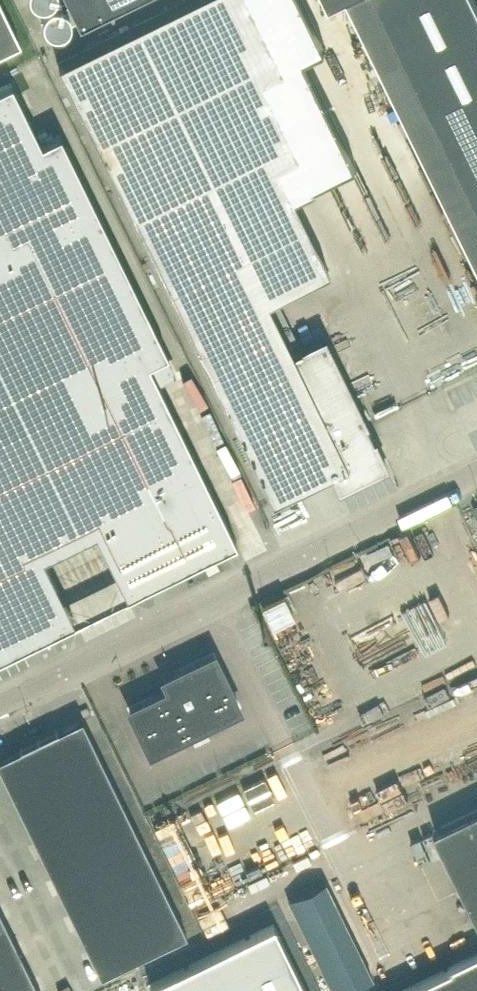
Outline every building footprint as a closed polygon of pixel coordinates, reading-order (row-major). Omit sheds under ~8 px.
[(270,500),(328,472),(335,488),(385,464),(323,337),(292,352),(266,300),(328,270),(292,198),(357,167),(303,58),(325,47),(302,0),(184,0),(55,63),(270,500)] [(78,26),(132,0),(65,0),(78,26)] [(474,0),(348,0),(476,265),(476,5),(474,0)] [(18,41),(0,4),(0,50),(18,41)] [(72,620),(41,554),(94,528),(125,593),(234,540),(156,381),(176,372),(59,132),(40,142),(10,81),(0,86),(0,655),(72,620)] [(325,577),(337,598),(354,589),(343,567),(325,577)] [(289,595),(297,613),(317,604),(308,586),(289,595)] [(379,642),(400,632),(395,621),(374,631),(379,642)] [(364,641),(345,649),(348,657),(368,649),(364,641)] [(238,707),(212,653),(172,672),(174,676),(176,678),(173,685),(168,688),(127,707),(148,751),(238,707)] [(335,665),(322,671),(333,694),(346,688),(335,665)] [(85,702),(77,706),(81,713),(89,709),(85,702)] [(38,737),(73,811),(116,790),(80,717),(56,729),(56,728),(38,737)] [(73,811),(38,737),(17,747),(18,748),(0,756),(0,772),(30,832),(73,811)] [(47,868),(133,826),(116,790),(73,811),(30,832),(47,868)] [(434,830),(476,917),(476,809),(434,830)] [(133,826),(47,868),(64,904),(150,861),(133,826)] [(150,861),(64,904),(82,939),(168,898),(150,861)] [(332,990),(344,990),(371,978),(323,881),(287,899),(332,990)] [(168,898),(82,939),(99,975),(185,933),(168,898)] [(8,930),(0,913),(0,934),(8,930)] [(272,923),(148,984),(152,990),(305,990),(272,923)] [(26,966),(8,930),(0,934),(0,979),(26,966)] [(397,990),(476,990),(476,952),(397,990)] [(0,979),(0,990),(38,990),(26,966),(0,979)]
